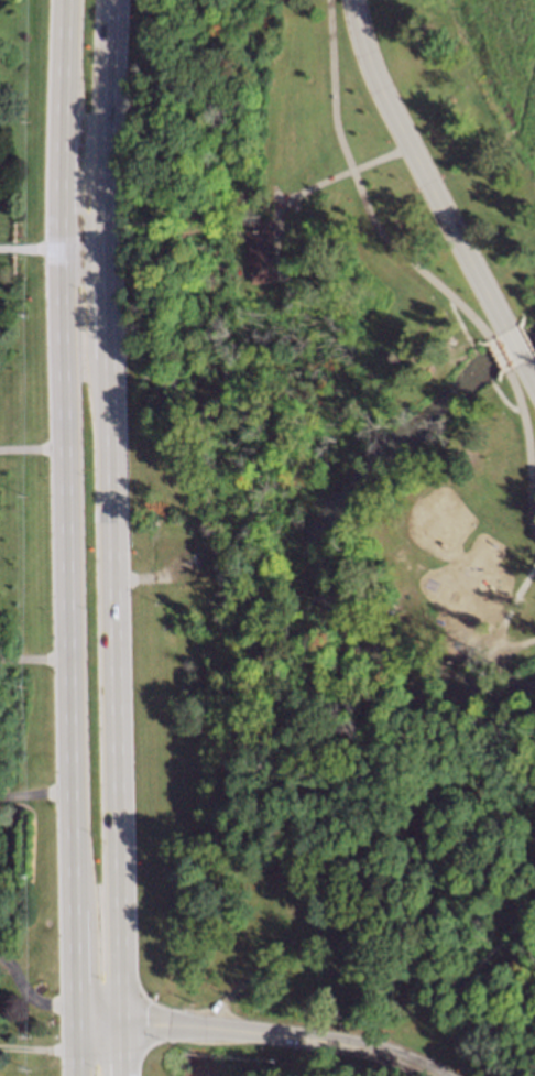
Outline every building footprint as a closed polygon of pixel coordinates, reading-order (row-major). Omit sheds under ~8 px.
[(241,281),(234,227),(263,222),(270,278),(241,281)]
